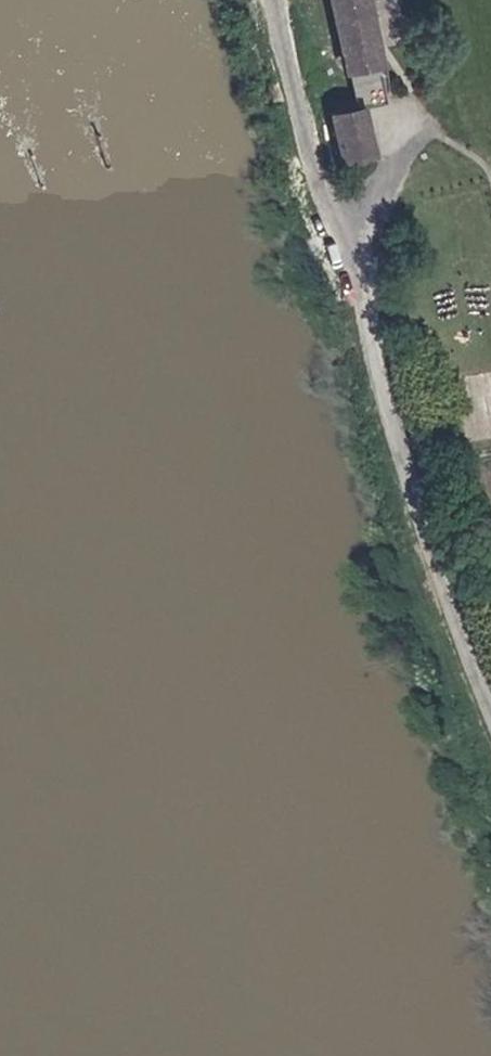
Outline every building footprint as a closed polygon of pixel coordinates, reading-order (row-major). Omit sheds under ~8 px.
[(331,71),(380,61),(366,0),(316,0),(331,71)] [(334,153),(364,147),(353,101),(323,108),(334,153)]
